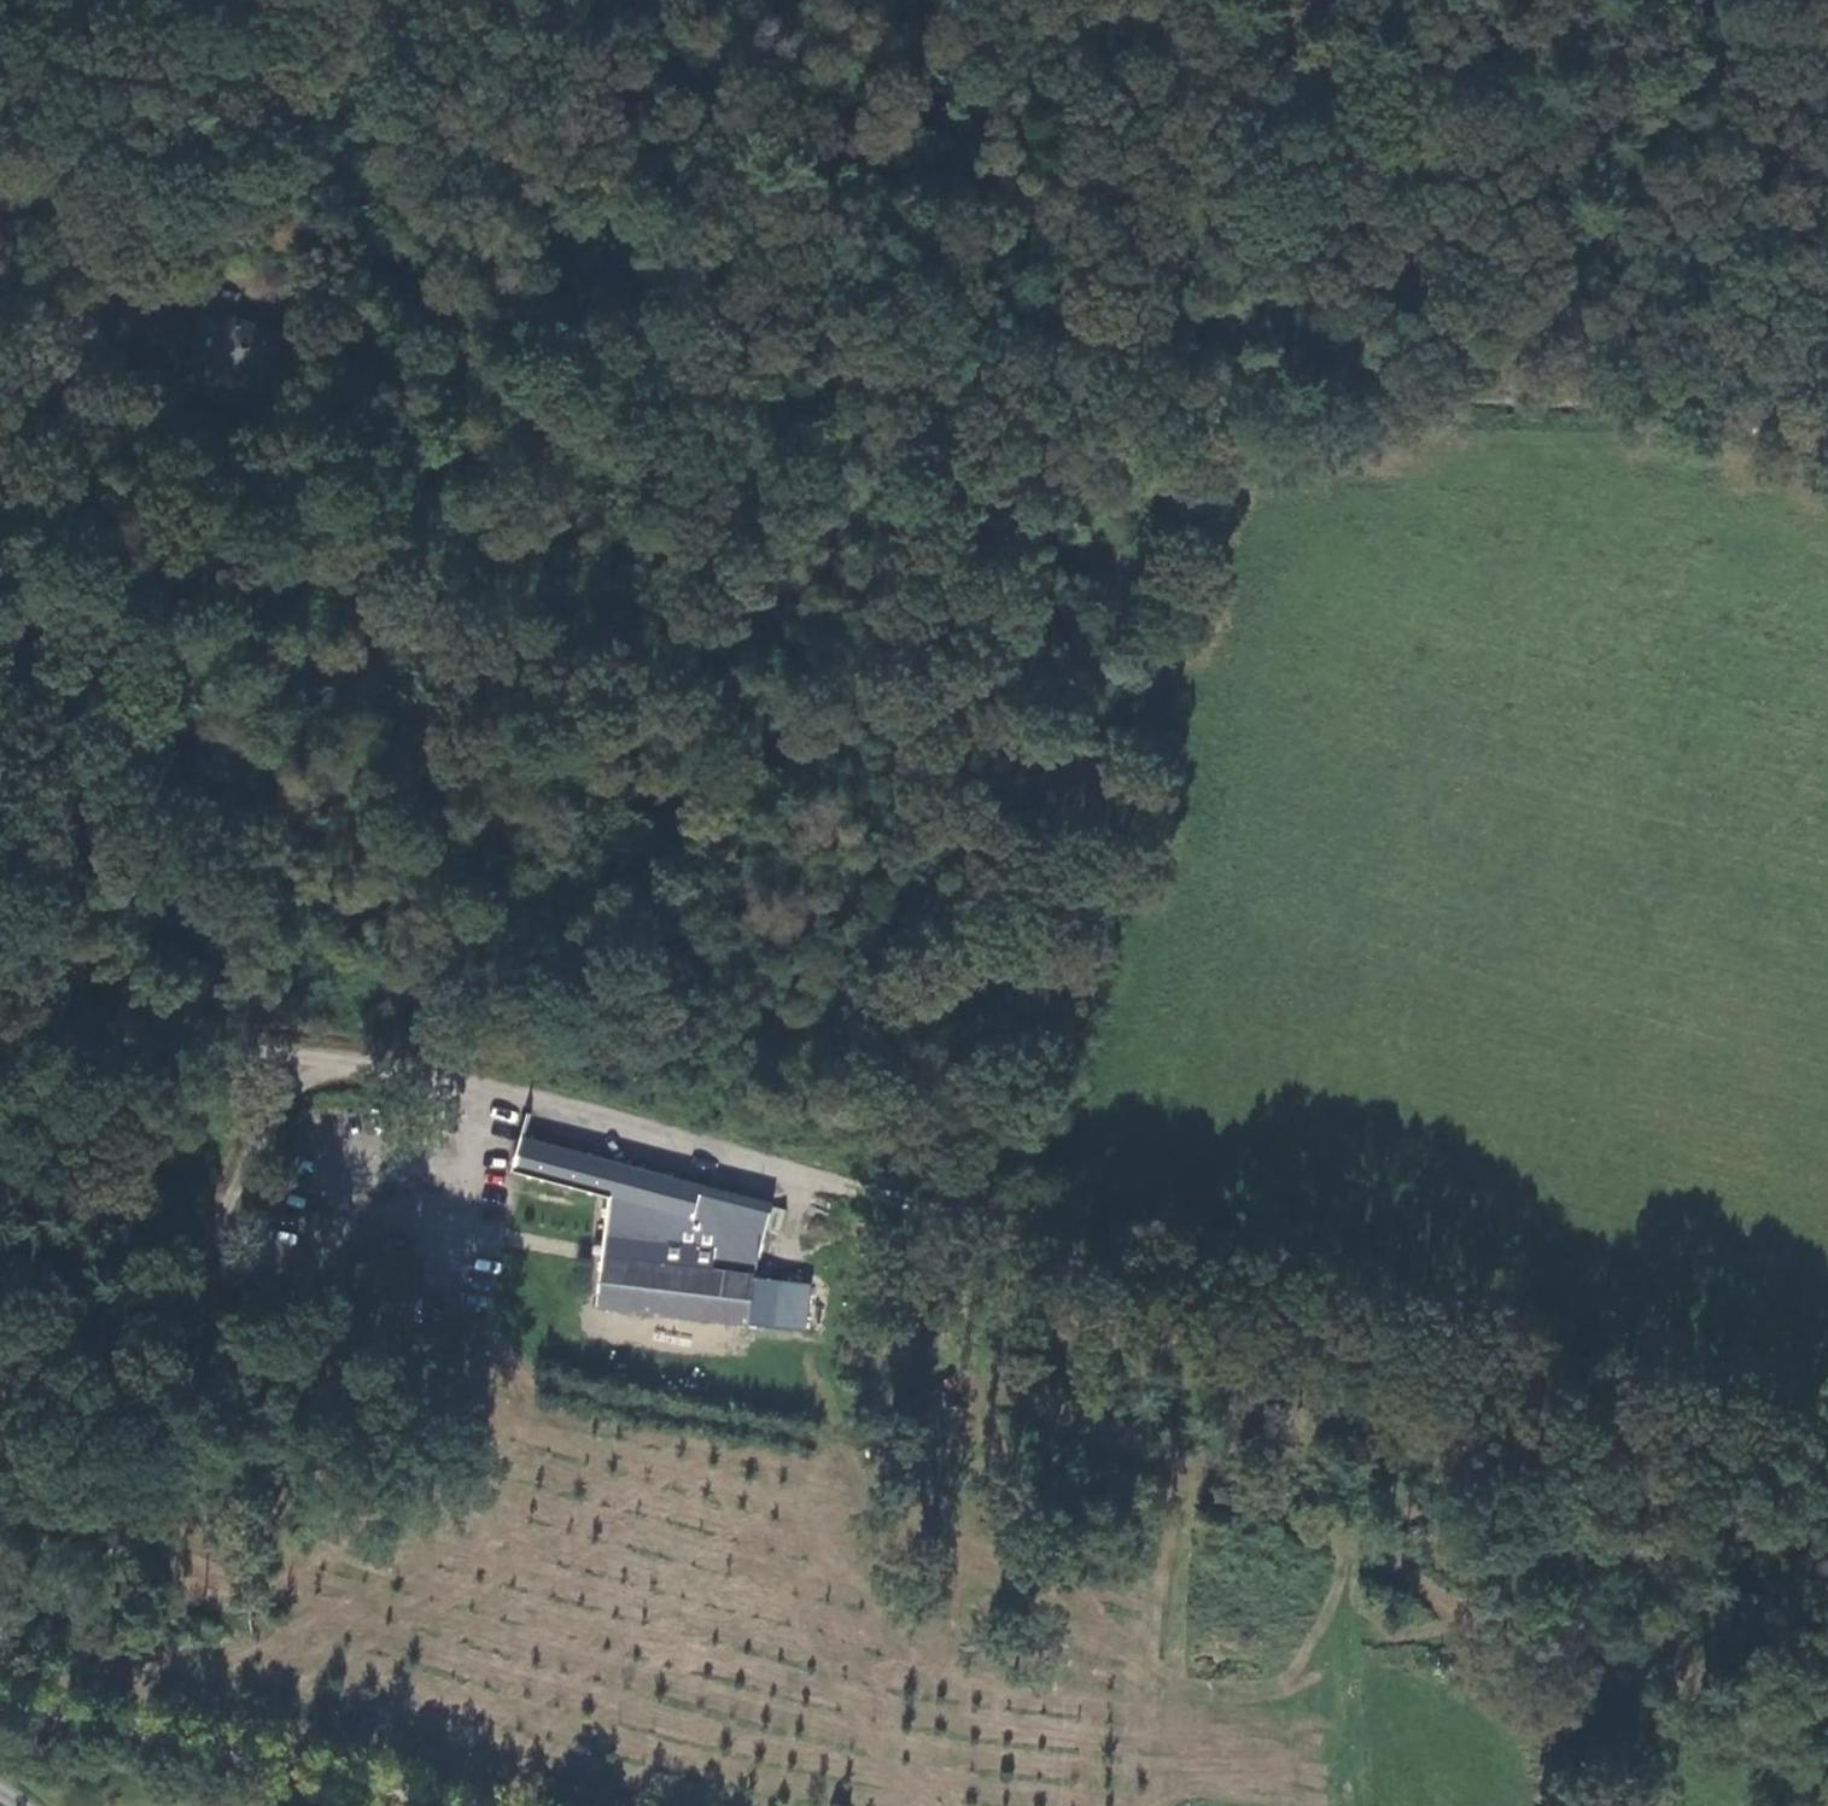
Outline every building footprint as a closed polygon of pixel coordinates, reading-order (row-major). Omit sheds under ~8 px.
[(276,337),(228,322),(215,360),(264,376),(276,337)] [(595,1307),(804,1328),(808,1284),(754,1279),(756,1272),(771,1206),(581,1151),(522,1134),(512,1170),(527,1174),(596,1193),(609,1197),(607,1209),(602,1249),(595,1307)]
